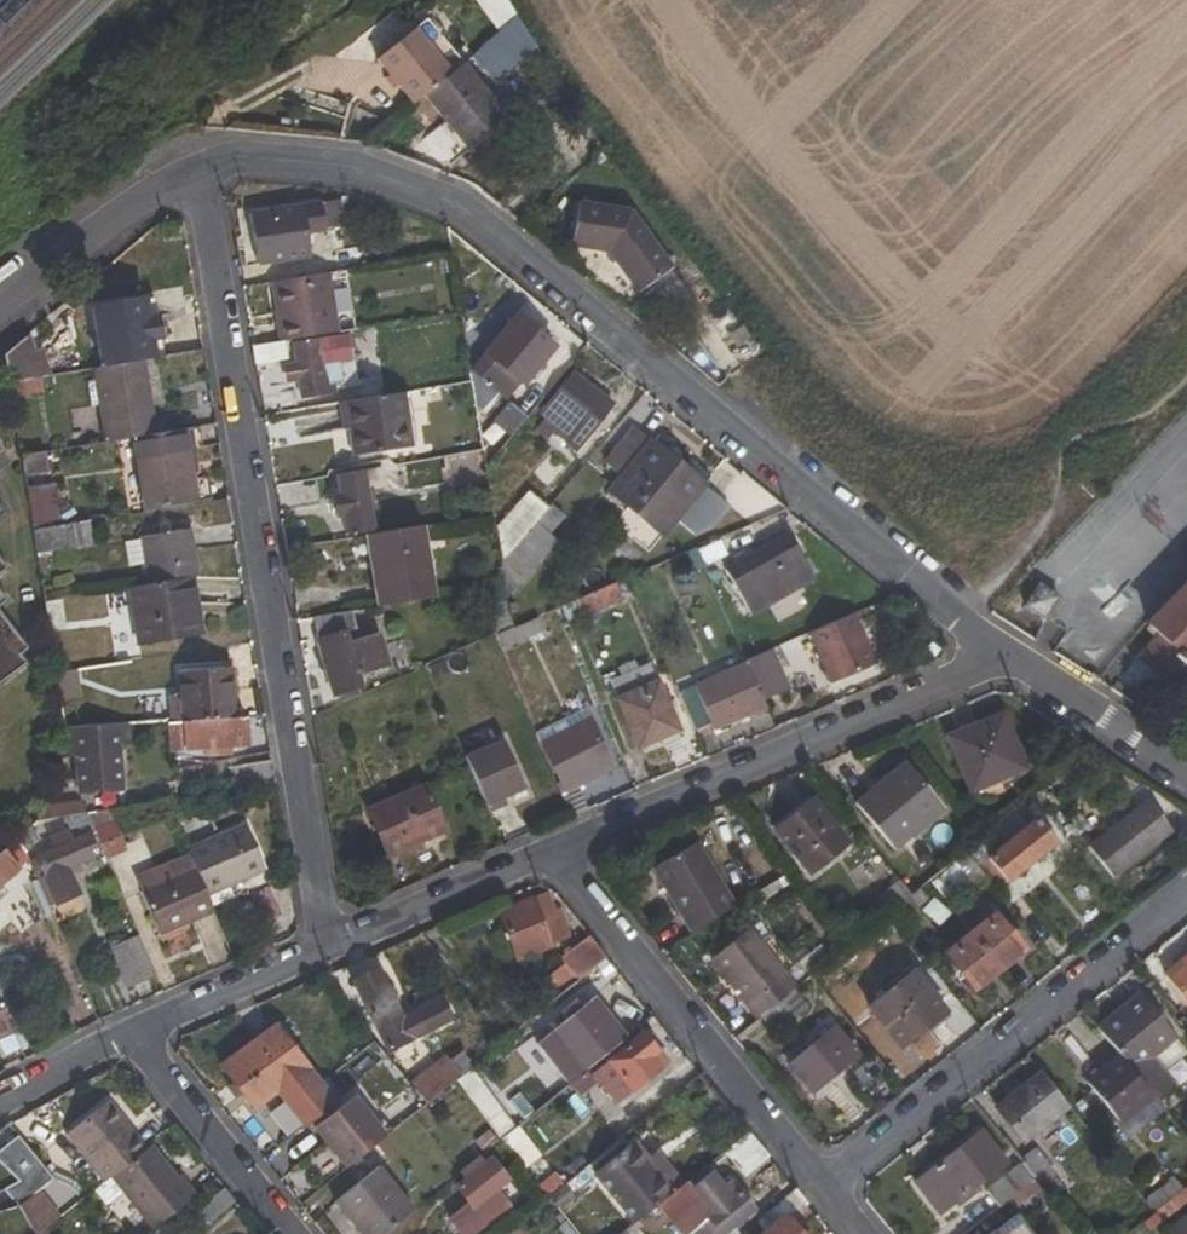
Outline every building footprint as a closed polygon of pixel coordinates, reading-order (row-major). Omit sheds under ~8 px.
[(495,27),(515,16),(506,0),(479,0),(495,27)] [(416,29),(375,62),(412,107),(424,98),(452,73),(416,29)] [(492,79),(505,65),(484,45),(469,58),(492,79)] [(462,64),(452,73),(424,98),(468,152),(507,122),(462,64)] [(307,234),(322,232),(327,231),(323,206),(322,203),(250,215),(258,264),(288,260),(287,258),(285,237),(301,234),(307,234)] [(606,252),(637,293),(673,268),(629,210),(579,203),(572,247),(606,252)] [(332,209),(331,204),(323,206),(327,231),(340,229),(336,209),(332,209)] [(348,228),(340,229),(327,231),(322,232),(325,250),(351,246),(348,228)] [(288,262),(311,258),(307,234),(301,234),(305,255),(287,258),(288,260),(258,264),(258,267),(288,262)] [(287,258),(305,255),(301,234),(285,237),(287,258)] [(353,256),(354,269),(371,267),(369,255),(353,256)] [(327,280),(326,273),(272,282),(272,289),(327,280)] [(272,289),(281,342),(335,334),(327,280),(272,289)] [(525,297),(516,310),(557,337),(566,324),(525,297)] [(153,299),(144,300),(154,360),(162,359),(153,299)] [(91,309),(101,369),(144,362),(154,360),(144,300),(91,309)] [(553,350),(514,317),(468,373),(470,384),(473,402),(483,411),(497,394),(512,376),(521,383),(525,386),(553,350)] [(293,346),(300,397),(334,392),(331,371),(339,370),(338,363),(355,360),(352,337),(293,346)] [(20,341),(4,355),(9,384),(27,382),(20,341)] [(285,360),(283,344),(252,349),(255,364),(285,360)] [(91,371),(103,444),(132,439),(156,435),(144,362),(101,369),(91,371)] [(554,435),(577,452),(614,406),(572,373),(539,414),(543,419),(535,430),(548,442),(554,435)] [(497,394),(506,402),(521,383),(512,376),(497,394)] [(40,380),(27,382),(9,384),(11,399),(41,394),(40,380)] [(359,387),(342,390),(344,402),(360,400),(359,387)] [(360,400),(344,402),(347,430),(350,457),(412,448),(403,394),(360,400)] [(335,403),(338,431),(347,430),(344,402),(335,403)] [(494,426),(510,439),(526,419),(510,406),(494,426)] [(662,537),(704,486),(632,428),(603,463),(621,478),(609,493),(662,537)] [(194,453),(190,430),(156,435),(132,439),(145,513),(190,507),(182,454),(194,453)] [(48,474),(45,454),(21,457),(33,531),(57,527),(50,486),(39,487),(37,475),(48,474)] [(344,516),(346,534),(369,531),(364,488),(383,487),(382,471),(338,476),(340,497),(334,497),(337,517),(344,516)] [(527,492),(494,530),(500,565),(547,510),(527,492)] [(549,535),(565,517),(551,505),(547,510),(500,565),(504,589),(505,600),(558,543),(549,535)] [(88,522),(57,527),(33,531),(38,561),(54,559),(52,551),(91,545),(88,522)] [(366,534),(377,608),(432,600),(420,528),(366,534)] [(125,570),(143,568),(146,587),(186,580),(194,579),(199,577),(191,530),(138,537),(139,541),(120,543),(125,570)] [(723,569),(750,616),(813,580),(786,535),(723,569)] [(703,568),(726,557),(718,539),(695,550),(703,568)] [(686,553),(694,572),(703,568),(695,550),(686,553)] [(9,573),(0,561),(0,580),(9,573)] [(196,615),(200,615),(194,579),(186,580),(192,616),(196,615)] [(627,579),(560,608),(566,623),(634,593),(633,591),(627,579)] [(186,580),(146,587),(129,589),(138,647),(199,638),(196,615),(192,616),(186,580)] [(9,605),(0,594),(0,612),(9,605)] [(1178,632),(1157,655),(1186,683),(1186,598),(1165,620),(1178,632)] [(66,600),(45,603),(50,633),(70,631),(66,600)] [(486,613),(493,634),(510,627),(504,606),(486,613)] [(346,634),(355,631),(350,611),(311,616),(333,695),(361,689),(360,676),(385,668),(376,636),(349,644),(346,634)] [(28,666),(21,658),(29,652),(0,613),(0,687),(28,666)] [(831,683),(877,663),(855,614),(810,633),(831,683)] [(502,649),(548,630),(542,616),(511,629),(497,635),(502,649)] [(711,725),(714,731),(765,708),(764,706),(753,679),(746,665),(678,694),(694,732),(711,725)] [(168,719),(180,718),(180,723),(233,719),(230,669),(179,674),(179,697),(168,697),(168,719)] [(77,670),(55,673),(59,697),(80,694),(77,670)] [(782,698),(770,671),(753,679),(764,706),(782,698)] [(618,700),(638,747),(676,732),(656,684),(618,700)] [(1022,770),(1001,716),(948,738),(969,791),(1022,770)] [(233,719),(180,723),(165,724),(168,750),(204,748),(204,755),(225,754),(225,746),(248,745),(247,718),(233,719)] [(588,726),(547,747),(570,792),(573,791),(598,778),(596,773),(610,767),(588,726)] [(74,738),(78,792),(119,790),(117,736),(74,738)] [(464,760),(465,763),(486,811),(490,813),(504,806),(502,799),(523,791),(502,743),(464,760)] [(227,768),(230,790),(274,783),(270,762),(227,768)] [(856,806),(892,850),(941,808),(905,765),(870,779),(872,794),(856,806)] [(366,811),(385,857),(421,842),(418,834),(440,825),(423,786),(366,811)] [(560,797),(569,817),(584,812),(573,791),(570,792),(560,797)] [(81,801),(46,805),(35,823),(63,818),(82,815),(81,801)] [(1171,833),(1146,801),(1086,848),(1111,879),(1171,833)] [(776,831),(809,872),(844,843),(811,802),(776,831)] [(109,811),(85,815),(94,835),(105,861),(125,852),(109,811)] [(85,815),(82,815),(63,818),(67,830),(46,839),(51,850),(33,858),(53,905),(77,896),(65,867),(94,855),(87,837),(94,835),(85,815)] [(1034,821),(1011,839),(999,823),(987,833),(964,851),(985,878),(995,890),(1054,844),(1034,821)] [(421,842),(443,833),(440,825),(418,834),(421,842)] [(243,826),(185,850),(193,868),(205,896),(262,873),(243,826)] [(37,840),(29,828),(4,849),(20,868),(28,862),(23,853),(37,840)] [(697,843),(650,870),(687,936),(735,908),(697,843)] [(4,849),(0,852),(0,926),(5,932),(39,905),(20,868),(4,849)] [(974,886),(985,878),(964,851),(953,860),(974,886)] [(139,891),(158,935),(212,914),(205,896),(193,868),(139,891)] [(897,881),(873,900),(885,915),(893,909),(910,896),(897,881)] [(928,901),(918,889),(910,896),(893,909),(903,920),(928,901)] [(559,910),(554,912),(547,893),(498,914),(517,960),(569,938),(559,910)] [(974,990),(1021,952),(977,897),(953,916),(967,933),(943,952),(974,990)] [(748,928),(707,961),(754,1021),(759,1017),(792,990),(795,987),(748,928)] [(107,949),(124,988),(155,976),(138,936),(107,949)] [(573,979),(577,981),(606,959),(587,937),(559,960),(563,965),(546,978),(558,991),(573,979)] [(1178,961),(1184,969),(1169,981),(1186,1003),(1186,954),(1178,961)] [(796,970),(804,980),(810,976),(817,970),(809,960),(796,970)] [(353,983),(386,1050),(448,1020),(439,1003),(401,1021),(377,972),(353,983)] [(869,1006),(902,1046),(940,1015),(909,976),(869,1006)] [(772,1033),(804,1007),(792,990),(759,1017),(772,1033)] [(1174,1038),(1139,994),(1096,1028),(1118,1056),(1156,1102),(1175,1089),(1151,1058),(1174,1038)] [(549,1033),(583,1074),(626,1038),(594,998),(549,1033)] [(0,1005),(0,1013),(9,1035),(12,1033),(0,1005)] [(9,1035),(0,1013),(0,1039),(9,1035)] [(788,1066),(810,1092),(856,1055),(833,1027),(788,1066)] [(255,1107),(276,1091),(303,1124),(331,1101),(272,1029),(222,1068),(255,1107)] [(605,1062),(630,1094),(661,1068),(653,1057),(659,1052),(642,1032),(605,1062)] [(661,1068),(667,1063),(659,1052),(653,1057),(661,1068)] [(471,1068),(460,1053),(448,1062),(460,1077),(471,1068)] [(658,1099),(662,1106),(700,1075),(684,1056),(653,1081),(663,1094),(658,1099)] [(1164,1113),(1156,1102),(1118,1056),(1085,1083),(1131,1138),(1164,1113)] [(410,1084),(425,1103),(453,1082),(460,1077),(448,1062),(443,1057),(410,1084)] [(1051,1119),(1066,1107),(1040,1073),(996,1110),(1031,1154),(1034,1153),(1060,1132),(1051,1119)] [(476,1080),(461,1091),(487,1124),(502,1112),(476,1080)] [(349,1097),(311,1128),(345,1168),(382,1138),(349,1097)] [(106,1101),(65,1135),(104,1183),(110,1178),(145,1150),(106,1101)] [(915,1183),(940,1214),(1003,1163),(979,1133),(915,1183)] [(667,1197),(627,1148),(620,1139),(563,1185),(546,1199),(557,1212),(597,1181),(633,1225),(657,1205),(667,1197)] [(649,1157),(635,1141),(627,1148),(667,1197),(683,1184),(656,1151),(649,1157)] [(150,1145),(145,1150),(110,1178),(153,1231),(196,1196),(181,1176),(177,1179),(150,1145)] [(1060,1193),(1063,1190),(1034,1153),(1031,1154),(1021,1163),(1034,1179),(1060,1211),(1069,1204),(1060,1193)] [(483,1163),(478,1159),(458,1175),(462,1179),(453,1186),(470,1206),(449,1223),(458,1233),(480,1233),(512,1209),(497,1191),(508,1182),(489,1158),(483,1163)] [(1017,1166),(986,1191),(999,1207),(1030,1182),(1017,1166)] [(335,1203),(360,1233),(386,1233),(413,1212),(377,1169),(335,1203)] [(692,1189),(685,1182),(683,1184),(667,1197),(657,1205),(681,1233),(690,1233),(707,1220),(718,1233),(723,1233),(752,1211),(728,1180),(721,1186),(711,1173),(692,1189)] [(554,1174),(538,1188),(546,1199),(563,1185),(554,1174)] [(1143,1202),(1152,1213),(1181,1190),(1172,1178),(1143,1202)] [(1186,1200),(1186,1185),(1181,1190),(1152,1213),(1160,1223),(1186,1200)] [(207,1225),(233,1204),(223,1190),(195,1212),(207,1225)] [(785,1216),(803,1203),(794,1191),(773,1208),(781,1220),(785,1216)] [(23,1215),(35,1208),(28,1199),(19,1207),(23,1215)] [(29,1226),(23,1215),(19,1207),(17,1204),(11,1207),(9,1204),(0,1209),(0,1233),(15,1233),(29,1226)] [(1167,1231),(1169,1233),(1186,1233),(1186,1215),(1167,1231)] [(785,1216),(781,1220),(763,1233),(800,1233),(785,1216)] [(1012,1216),(995,1229),(999,1233),(1027,1233),(1012,1216)]
